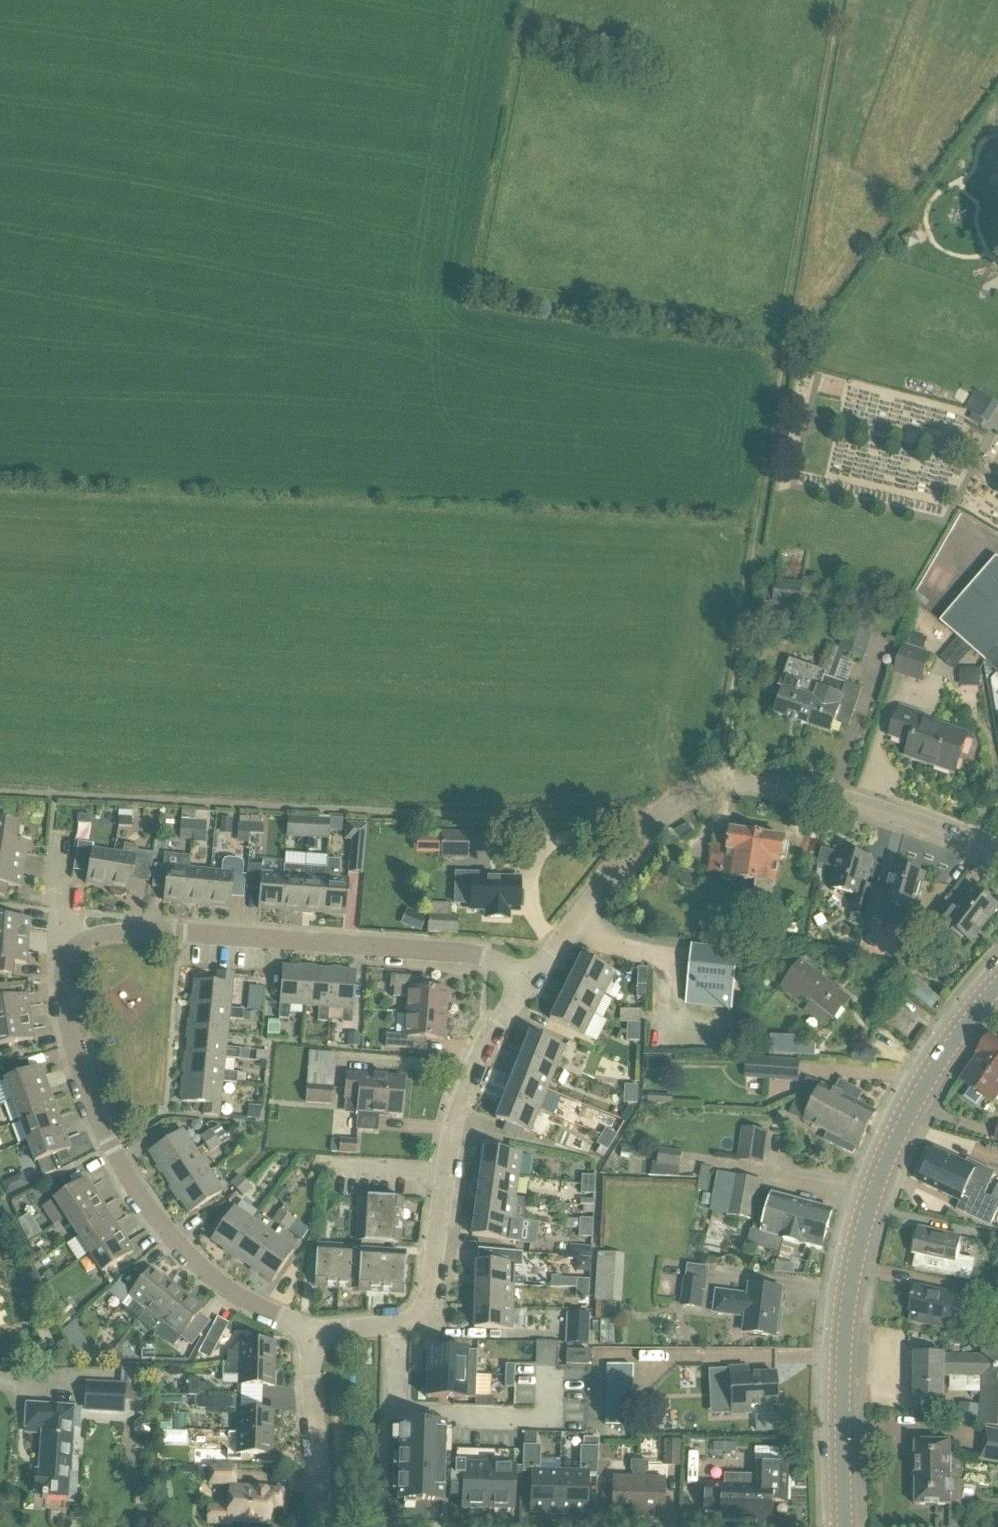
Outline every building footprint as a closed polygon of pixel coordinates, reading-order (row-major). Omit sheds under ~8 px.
[(965,409),(973,414),(985,422),(986,423),(997,406),(997,405),(978,391),(965,409)] [(997,558),(941,622),(985,661),(997,672),(997,558)] [(772,606),(800,610),(803,585),(776,581),(772,606)] [(830,646),(825,660),(834,663),(811,726),(832,733),(836,721),(849,725),(861,690),(835,680),(845,651),(864,658),(873,635),(849,627),(841,649),(830,646)] [(921,681),(930,655),(904,646),(896,672),(921,681)] [(784,690),(776,713),(811,726),(834,663),(825,660),(821,671),(805,665),(800,682),(785,676),(780,688),(784,690)] [(980,685),(980,669),(965,669),(964,685),(980,685)] [(953,773),(966,735),(922,720),(923,716),(901,708),(892,737),(912,744),(907,757),(953,773)] [(181,830),(193,831),(194,821),(195,811),(182,810),(181,830)] [(195,811),(194,821),(193,831),(206,831),(207,822),(208,811),(195,811)] [(78,815),(77,823),(91,824),(91,816),(78,815)] [(132,818),(127,818),(119,817),(119,826),(132,827),(132,818)] [(286,836),(307,837),(308,818),(287,817),(286,836)] [(308,818),(307,837),(328,838),(328,830),(329,819),(308,818)] [(363,874),(366,841),(367,823),(347,821),(345,839),(352,840),(349,872),(363,874)] [(24,866),(28,844),(13,841),(15,825),(0,823),(0,861),(24,866)] [(238,833),(251,834),(251,825),(238,824),(238,833)] [(264,825),(251,825),(251,834),(263,835),(264,825)] [(717,830),(711,872),(727,874),(726,877),(758,882),(756,892),(773,895),(775,884),(776,885),(780,860),(782,860),(782,858),(787,859),(790,843),(785,842),(785,840),(766,837),(767,837),(750,834),(750,835),(733,832),(733,833),(717,830)] [(440,832),(440,836),(415,835),(415,854),(439,854),(439,860),(467,861),(468,833),(440,832)] [(123,854),(114,852),(108,888),(110,888),(110,891),(114,896),(121,898),(127,894),(127,891),(130,892),(136,856),(135,856),(136,851),(134,851),(135,846),(124,845),(123,854)] [(86,884),(108,888),(114,852),(92,848),(86,884)] [(851,913),(868,918),(876,891),(865,888),(873,861),(844,853),(834,888),(856,895),(851,913)] [(179,857),(179,859),(168,858),(164,902),(186,904),(189,868),(190,858),(179,857)] [(222,872),(211,871),(208,907),(230,909),(233,874),(244,875),(244,865),(243,861),(240,859),(229,858),(225,859),(223,863),(222,872)] [(328,868),(324,914),(346,915),(349,879),(339,879),(340,860),(328,860),(328,868)] [(7,885),(20,888),(24,866),(0,861),(0,896),(5,897),(7,885)] [(283,875),(281,911),(302,912),(306,866),(284,865),(283,875)] [(306,866),(302,912),(324,914),(328,868),(306,866)] [(888,895),(876,891),(868,918),(885,923),(891,904),(915,912),(919,909),(921,903),(918,898),(925,876),(896,867),(888,895)] [(211,871),(189,868),(186,904),(208,907),(211,871)] [(281,911),(283,875),(261,873),(259,909),(281,911)] [(456,873),(456,885),(472,885),(471,910),(486,910),(486,918),(508,919),(509,911),(519,912),(519,908),(523,908),(523,892),(520,892),(520,880),(490,878),(490,874),(456,873)] [(997,908),(997,907),(975,890),(957,912),(947,904),(929,926),(944,937),(952,927),(971,942),(997,908)] [(713,904),(689,900),(687,908),(676,906),(672,930),(708,936),(709,927),(721,929),(725,905),(713,903),(713,904)] [(429,904),(429,917),(428,933),(456,934),(457,918),(450,917),(450,905),(429,904)] [(419,930),(426,915),(407,907),(401,922),(419,930)] [(28,942),(30,920),(0,917),(0,940),(28,942)] [(12,977),(14,963),(26,964),(28,942),(0,940),(0,976),(12,977)] [(694,948),(689,994),(688,1004),(732,1009),(738,952),(694,948)] [(571,978),(604,994),(615,973),(581,957),(571,978)] [(803,995),(811,1001),(804,1010),(827,1028),(850,999),(802,962),(782,987),(799,1000),(803,995)] [(305,1006),(307,968),(283,967),(279,1019),(289,1020),(291,1005),(305,1006)] [(307,968),(305,1006),(319,1007),(318,1022),(328,1022),(329,1008),(332,970),(307,968)] [(332,970),(329,1008),(343,1009),(342,1023),(352,1024),(356,972),(332,970)] [(192,1005),(230,1009),(233,974),(218,973),(217,983),(195,981),(192,1005)] [(409,998),(407,1015),(445,1018),(447,992),(421,990),(421,978),(391,975),(390,988),(394,988),(393,997),(409,998)] [(560,998),(594,1015),(604,994),(571,978),(560,998)] [(0,986),(0,1022),(30,1018),(27,996),(12,998),(10,985),(0,986)] [(647,985),(637,985),(637,998),(646,998),(647,985)] [(594,1015),(560,998),(550,1019),(584,1036),(594,1015)] [(260,1013),(261,1000),(247,999),(246,1011),(260,1013)] [(245,1010),(230,1009),(192,1005),(190,1030),(227,1033),(229,1019),(244,1021),(245,1010)] [(445,1018),(407,1015),(406,1036),(386,1034),(385,1047),(416,1049),(417,1038),(444,1040),(445,1018)] [(0,1022),(0,1045),(33,1040),(30,1018),(0,1022)] [(268,1035),(280,1035),(281,1020),(269,1019),(268,1035)] [(627,1023),(627,1032),(640,1032),(640,1023),(627,1023)] [(187,1054),(225,1058),(240,1060),(241,1049),(226,1048),(227,1033),(190,1030),(187,1054)] [(640,1032),(627,1032),(626,1041),(639,1041),(640,1032)] [(521,1054),(556,1068),(565,1047),(530,1033),(521,1054)] [(979,1056),(997,1070),(997,1039),(992,1035),(977,1055),(979,1056)] [(782,1055),(782,1051),(815,1056),(817,1044),(785,1038),(776,1036),(772,1053),(782,1055)] [(273,1061),(272,1041),(243,1042),(243,1061),(273,1061)] [(853,1061),(876,1064),(877,1050),(855,1048),(853,1061)] [(311,1053),(307,1102),(331,1104),(335,1054),(311,1053)] [(225,1058),(187,1054),(185,1078),(222,1082),(237,1083),(238,1073),(223,1072),(225,1058)] [(556,1068),(521,1054),(513,1076),(548,1090),(556,1068)] [(982,1096),(994,1104),(997,1098),(997,1070),(979,1056),(961,1081),(972,1088),(966,1096),(976,1104),(982,1096)] [(745,1080),(798,1084),(800,1063),(746,1058),(745,1080)] [(5,1080),(12,1100),(47,1087),(40,1067),(5,1080)] [(405,1078),(348,1073),(346,1099),(359,1100),(358,1112),(401,1115),(405,1078)] [(504,1098),(539,1111),(548,1090),(513,1076),(504,1098)] [(204,1115),(219,1116),(222,1082),(185,1078),(182,1102),(205,1104),(204,1115)] [(841,1082),(836,1092),(823,1085),(814,1103),(868,1130),(877,1112),(859,1103),(864,1094),(841,1082)] [(624,1094),(637,1095),(638,1086),(625,1085),(624,1094)] [(12,1100),(20,1121),(55,1108),(47,1087),(12,1100)] [(637,1095),(624,1094),(624,1103),(637,1104),(637,1095)] [(539,1111),(504,1098),(496,1119),(531,1133),(539,1111)] [(539,1118),(555,1123),(561,1106),(545,1101),(539,1118)] [(868,1130),(814,1103),(805,1121),(830,1134),(826,1141),(856,1155),(868,1130)] [(247,1118),(260,1119),(261,1106),(248,1105),(247,1118)] [(20,1121),(27,1142),(63,1129),(55,1108),(20,1121)] [(606,1128),(601,1136),(612,1143),(617,1135),(606,1128)] [(63,1129),(27,1142),(35,1162),(39,1161),(50,1157),(70,1149),(63,1129)] [(736,1162),(762,1166),(767,1133),(740,1129),(736,1162)] [(162,1173),(196,1151),(182,1130),(149,1152),(162,1173)] [(201,1138),(205,1145),(216,1138),(211,1131),(201,1138)] [(612,1143),(601,1136),(597,1144),(608,1151),(612,1143)] [(216,1138),(205,1145),(210,1152),(221,1145),(216,1138)] [(357,1141),(341,1139),(340,1153),(356,1154),(357,1141)] [(684,1151),(659,1148),(657,1165),(682,1168),(684,1151)] [(484,1149),(481,1170),(518,1176),(521,1154),(484,1149)] [(935,1149),(928,1166),(980,1190),(986,1193),(996,1172),(969,1159),(966,1163),(935,1149)] [(196,1151),(162,1173),(176,1193),(209,1171),(196,1151)] [(55,1171),(50,1157),(39,1161),(44,1175),(55,1171)] [(8,1174),(13,1186),(32,1178),(27,1166),(8,1174)] [(920,1182),(961,1201),(957,1211),(990,1226),(997,1211),(997,1201),(985,1195),(986,1193),(980,1190),(928,1166),(920,1182)] [(478,1192),(515,1197),(518,1176),(481,1170),(478,1192)] [(209,1171),(176,1193),(189,1214),(223,1192),(209,1171)] [(752,1220),(760,1181),(737,1176),(737,1177),(720,1173),(712,1211),(752,1220)] [(237,1190),(246,1182),(240,1176),(231,1184),(237,1190)] [(582,1176),(581,1185),(594,1186),(595,1176),(582,1176)] [(66,1218),(97,1197),(85,1179),(54,1200),(66,1218)] [(252,1188),(246,1182),(237,1190),(243,1197),(252,1188)] [(594,1186),(581,1185),(581,1195),(594,1195),(594,1186)] [(478,1192),(475,1214),(512,1219),(515,1197),(478,1192)] [(764,1192),(759,1211),(827,1229),(832,1210),(764,1192)] [(97,1197),(66,1218),(78,1236),(109,1216),(97,1197)] [(315,1284),(358,1287),(358,1291),(403,1294),(405,1256),(383,1255),(384,1243),(397,1244),(400,1199),(363,1197),(360,1241),(362,1241),(361,1250),(317,1247),(315,1284)] [(231,1254),(254,1221),(234,1207),(211,1240),(231,1254)] [(273,1221),(281,1226),(288,1215),(281,1210),(273,1221)] [(759,1211),(754,1230),(780,1237),(779,1238),(784,1239),(803,1244),(803,1243),(822,1248),(827,1229),(759,1211)] [(28,1242),(41,1233),(28,1214),(18,1221),(28,1242)] [(512,1219),(475,1214),(472,1236),(509,1241),(512,1219)] [(288,1215),(281,1226),(288,1230),(295,1220),(288,1215)] [(109,1216),(78,1236),(90,1255),(121,1234),(109,1216)] [(580,1219),(579,1228),(592,1229),(593,1219),(580,1219)] [(254,1221),(231,1254),(252,1268),(274,1235),(254,1221)] [(592,1229),(579,1228),(579,1237),(592,1238),(592,1229)] [(955,1262),(960,1238),(919,1228),(914,1253),(955,1262)] [(121,1234),(90,1255),(102,1273),(133,1252),(121,1234)] [(274,1235),(252,1268),(272,1282),(295,1249),(274,1235)] [(582,1244),(582,1257),(590,1258),(591,1245),(582,1244)] [(514,1278),(514,1267),(522,1268),(524,1254),(481,1249),(480,1262),(476,1262),(476,1285),(513,1286),(523,1286),(524,1278),(514,1278)] [(622,1254),(599,1253),(596,1301),(619,1302),(622,1254)] [(778,1261),(775,1272),(794,1274),(796,1266),(778,1261)] [(129,1296),(123,1304),(139,1318),(146,1310),(169,1281),(151,1268),(129,1296)] [(589,1280),(562,1278),(561,1287),(576,1288),(589,1289),(589,1280)] [(686,1279),(683,1306),(701,1308),(704,1281),(686,1279)] [(169,1281),(146,1310),(139,1318),(138,1320),(147,1327),(155,1317),(163,1323),(186,1295),(169,1281)] [(986,1300),(988,1288),(963,1283),(961,1295),(986,1300)] [(513,1308),(513,1286),(476,1285),(475,1306),(513,1308)] [(717,1297),(715,1312),(747,1316),(745,1333),(776,1337),(777,1334),(781,1334),(783,1319),(779,1318),(783,1289),(751,1285),(750,1296),(732,1293),(732,1299),(717,1297)] [(911,1311),(908,1322),(948,1330),(950,1322),(951,1322),(952,1322),(952,1319),(957,1295),(915,1287),(911,1311)] [(589,1289),(576,1288),(576,1297),(588,1298),(589,1289)] [(186,1295),(163,1323),(181,1337),(203,1309),(186,1295)] [(54,1307),(63,1321),(74,1313),(65,1300),(54,1307)] [(512,1330),(513,1308),(475,1306),(474,1329),(512,1330)] [(590,1311),(567,1310),(566,1342),(588,1343),(590,1311)] [(87,1351),(99,1346),(85,1314),(73,1319),(87,1351)] [(38,1331),(37,1331),(43,1343),(43,1342),(50,1339),(51,1340),(42,1319),(41,1319),(46,1329),(38,1332),(38,1331)] [(80,1365),(110,1365),(110,1355),(88,1355),(73,1322),(64,1330),(80,1365)] [(213,1326),(209,1334),(204,1342),(216,1348),(225,1332),(213,1326)] [(228,1363),(275,1364),(276,1342),(240,1341),(240,1345),(238,1345),(233,1349),(233,1352),(228,1351),(228,1363)] [(984,1388),(983,1424),(997,1427),(997,1346),(984,1343),(984,1357),(944,1357),(944,1356),(917,1355),(916,1400),(944,1400),(944,1376),(984,1376),(984,1388)] [(155,1350),(142,1350),(142,1359),(155,1359),(155,1350)] [(423,1357),(422,1373),(467,1375),(467,1351),(427,1350),(427,1357),(423,1357)] [(566,1364),(589,1365),(589,1351),(567,1350),(566,1364)] [(110,1355),(110,1365),(123,1365),(123,1355),(110,1355)] [(274,1387),(275,1364),(228,1363),(223,1363),(223,1376),(239,1376),(238,1385),(274,1387)] [(506,1365),(505,1376),(514,1377),(515,1365),(506,1365)] [(605,1366),(603,1427),(629,1428),(630,1366),(605,1366)] [(748,1367),(730,1368),(732,1414),(750,1413),(750,1406),(777,1405),(775,1373),(748,1374),(748,1367)] [(422,1373),(422,1390),(426,1390),(426,1398),(466,1399),(467,1375),(422,1373)] [(505,1376),(505,1387),(514,1388),(514,1377),(505,1376)] [(189,1395),(199,1396),(208,1396),(209,1383),(200,1383),(200,1379),(190,1379),(189,1395)] [(143,1406),(145,1388),(84,1384),(82,1413),(123,1416),(124,1404),(143,1406)] [(233,1397),(208,1396),(199,1396),(199,1409),(208,1409),(208,1411),(233,1412),(233,1397)] [(28,1406),(26,1431),(43,1433),(41,1472),(37,1472),(36,1490),(40,1490),(40,1495),(43,1495),(43,1498),(46,1498),(46,1495),(74,1497),(75,1474),(69,1474),(72,1428),(78,1428),(79,1409),(28,1406)] [(237,1432),(273,1433),(274,1411),(238,1409),(237,1432)] [(400,1423),(397,1501),(403,1501),(403,1504),(403,1505),(416,1506),(416,1505),(416,1502),(420,1502),(421,1501),(443,1501),(444,1490),(446,1430),(446,1424),(400,1423)] [(997,1465),(997,1432),(986,1430),(980,1462),(997,1465)] [(273,1433),(237,1432),(236,1454),(272,1455),(273,1433)] [(665,1441),(664,1456),(664,1466),(678,1467),(678,1456),(679,1442),(665,1441)] [(915,1441),(915,1456),(915,1506),(952,1505),(952,1456),(952,1441),(915,1441)] [(523,1446),(523,1473),(532,1473),(531,1513),(559,1514),(560,1472),(540,1471),(541,1446),(523,1446)] [(560,1472),(559,1514),(586,1515),(588,1475),(597,1476),(598,1448),(581,1447),(580,1472),(560,1472)] [(472,1451),(462,1451),(461,1460),(463,1460),(472,1460),(472,1451)] [(482,1460),(483,1452),(472,1451),(472,1460),(482,1460)] [(482,1460),(493,1461),(493,1452),(483,1452),(482,1460)] [(503,1452),(493,1452),(493,1461),(503,1461),(503,1452)] [(503,1461),(514,1461),(514,1458),(514,1452),(503,1452),(503,1461)] [(638,1517),(640,1462),(631,1461),(631,1472),(633,1474),(633,1478),(613,1477),(612,1516),(638,1517)] [(648,1462),(640,1462),(638,1517),(664,1517),(665,1479),(646,1478),(646,1474),(648,1472),(648,1462)] [(723,1476),(723,1485),(705,1484),(704,1510),(720,1511),(719,1519),(769,1521),(770,1503),(787,1503),(788,1465),(753,1464),(753,1477),(723,1476)] [(450,1490),(449,1497),(462,1498),(462,1511),(513,1512),(514,1466),(461,1465),(454,1465),(454,1471),(450,1471),(450,1490)] [(210,1468),(210,1483),(235,1483),(235,1468),(210,1468)] [(232,1488),(230,1508),(210,1506),(209,1522),(230,1524),(231,1520),(268,1523),(269,1505),(282,1506),(283,1492),(232,1488)]
